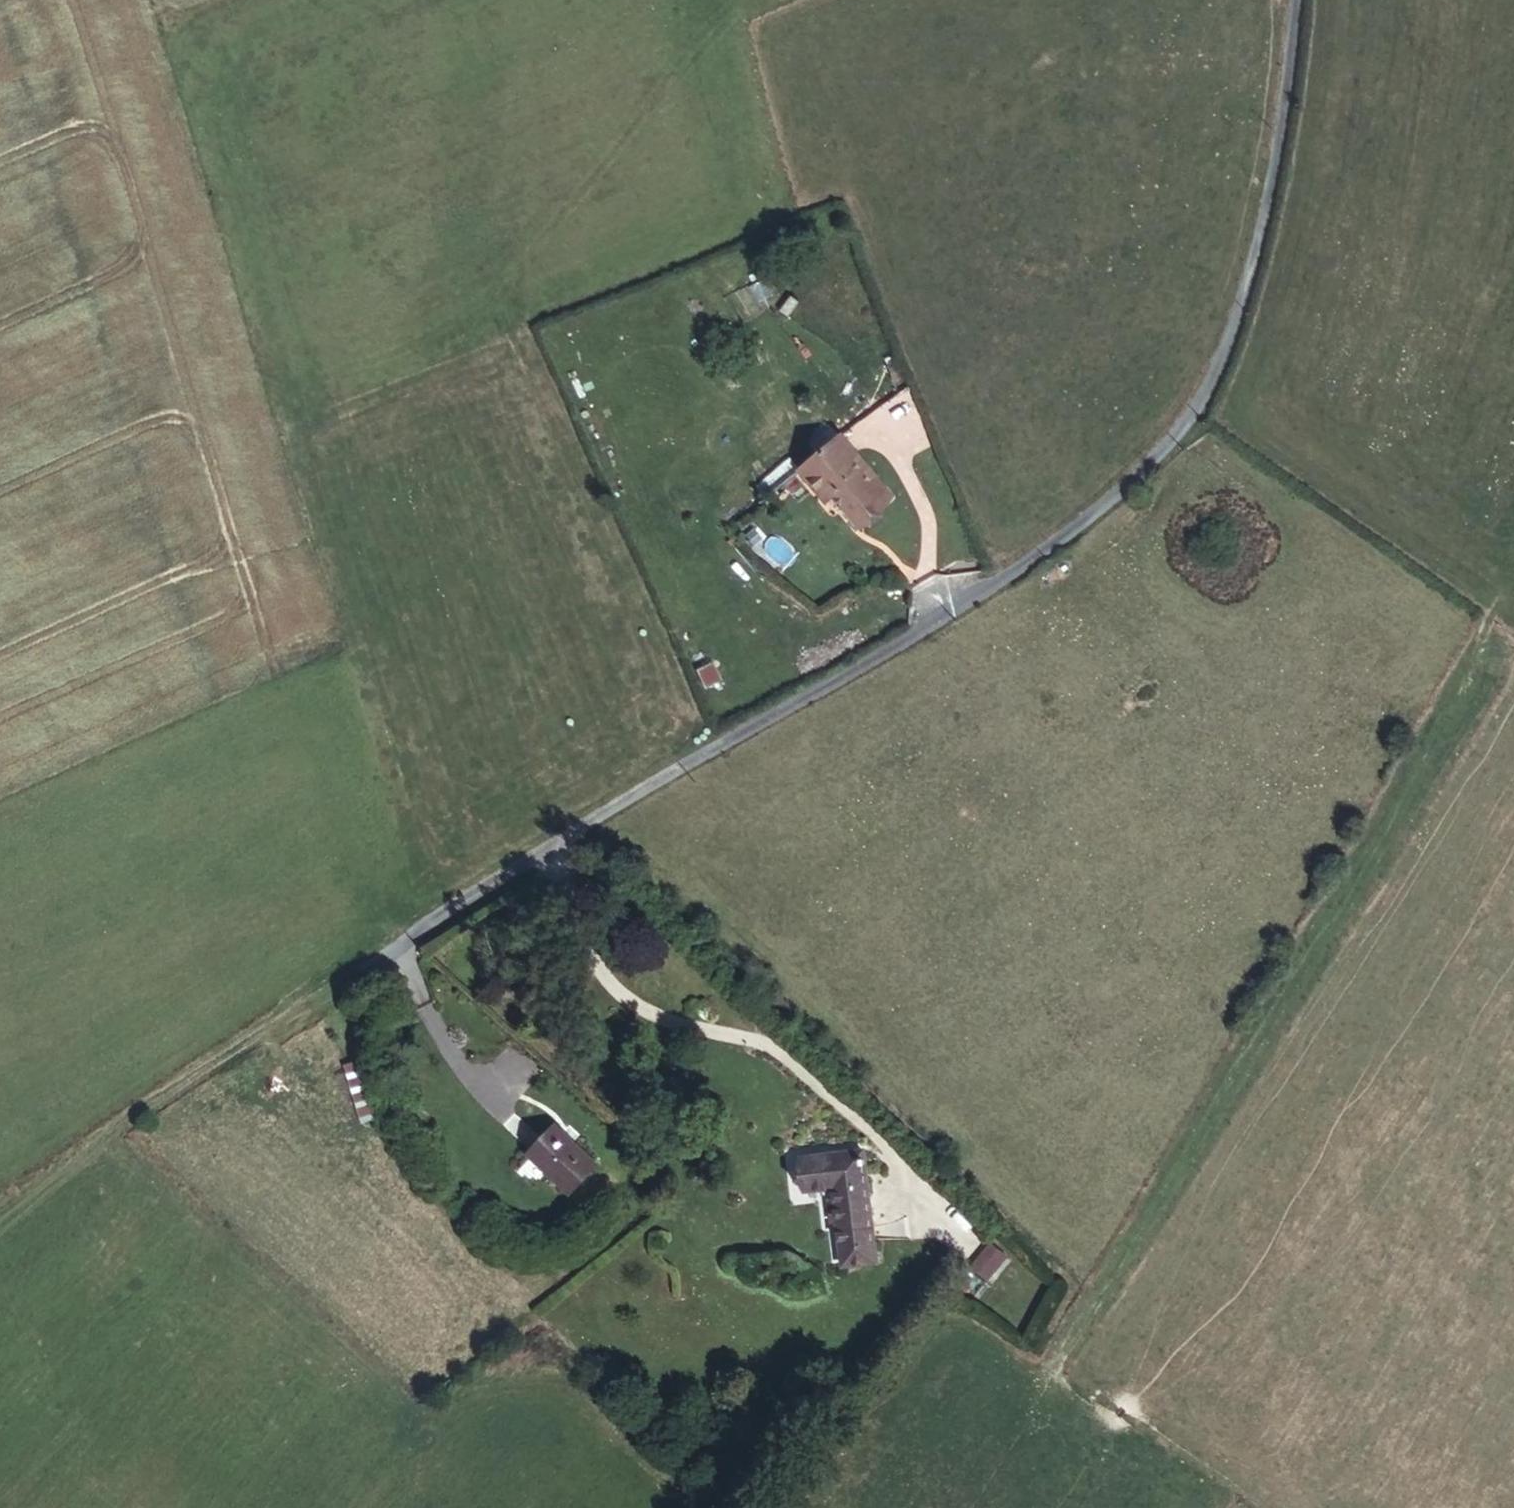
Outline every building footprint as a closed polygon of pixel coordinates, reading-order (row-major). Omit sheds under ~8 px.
[(854,437),(811,472),(839,507),(847,498),(873,529),(906,501),(854,437)] [(361,1061),(342,1066),(360,1124),(379,1119),(361,1061)] [(596,1168),(554,1131),(526,1163),(566,1200),(596,1168)] [(847,1166),(790,1174),(796,1208),(822,1204),(837,1284),(869,1280),(847,1166)] [(974,1272),(988,1283),(1008,1258),(994,1247),(974,1272)]
